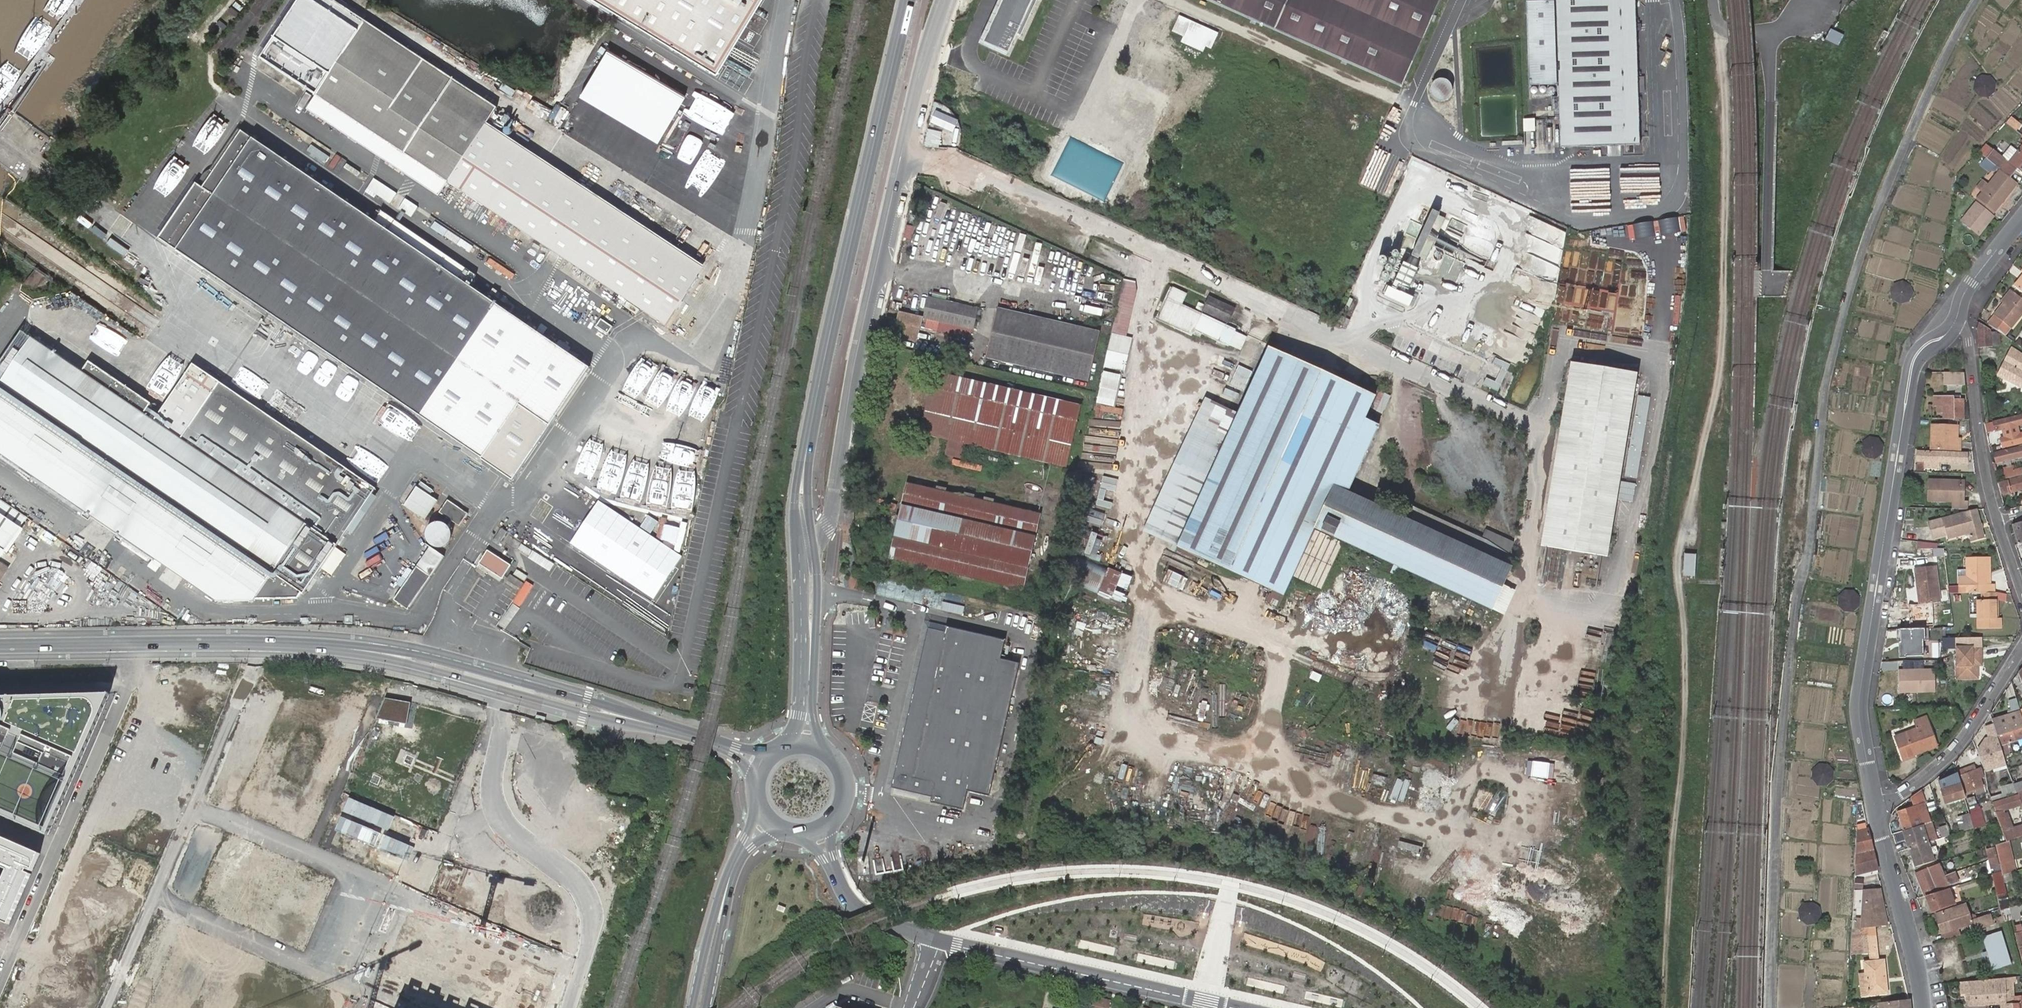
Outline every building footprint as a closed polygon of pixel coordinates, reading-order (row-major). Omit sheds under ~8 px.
[(330,0),(300,0),(261,59),(671,326),(710,267),(490,124),(499,110),(330,0)] [(716,77),(763,0),(590,0),(716,77)] [(981,45),(1008,57),(1035,0),(1002,0),(981,45)] [(1437,0),(1198,0),(1398,88),(1437,0)] [(1563,148),(1643,144),(1637,0),(1557,0),(1563,148)] [(1792,1),(1805,9),(1811,0),(1793,0),(1792,1)] [(1557,85),(1553,1),(1525,2),(1529,86),(1557,85)] [(1178,17),(1174,32),(1184,36),(1182,43),(1212,53),(1219,30),(1178,17)] [(605,122),(661,152),(692,94),(636,64),(605,122)] [(1988,75),(1982,74),(1975,79),(1972,89),(1978,96),(1980,97),(1987,98),(1995,93),(1996,84),(1992,76),(1988,75)] [(1437,80),(1432,83),(1431,86),(1430,89),(1430,92),(1431,96),(1434,100),(1437,102),(1442,103),(1445,102),(1450,100),(1452,96),(1453,90),(1453,87),(1451,83),(1447,81),(1445,80),(1439,79),(1437,80)] [(933,115),(928,126),(951,136),(957,125),(933,115)] [(159,235),(517,479),(595,366),(474,283),(480,274),(386,209),(377,222),(245,131),(206,187),(197,181),(159,235)] [(608,155),(641,168),(645,159),(638,156),(642,145),(616,134),(608,155)] [(375,157),(429,188),(433,180),(420,173),(424,166),(384,143),(375,157)] [(1996,155),(2004,161),(2017,171),(2021,165),(2021,147),(2016,154),(2004,144),(1996,155)] [(2017,171),(2004,161),(1980,188),(1998,202),(2021,174),(2017,171)] [(373,179),(367,189),(390,203),(396,193),(373,179)] [(2002,208),(1989,198),(1973,216),(1986,227),(2002,208)] [(1435,235),(1439,237),(1448,216),(1433,210),(1409,265),(1421,269),(1435,235)] [(34,269),(22,285),(32,292),(44,276),(34,269)] [(1106,368),(1125,372),(1132,337),(1128,336),(1138,283),(1123,280),(1106,368)] [(1905,282),(1902,280),(1894,283),(1889,293),(1893,301),(1898,304),(1901,305),(1909,302),(1913,293),(1910,285),(1905,282)] [(1184,295),(1169,287),(1154,320),(1186,335),(1188,331),(1233,352),(1240,337),(1195,316),(1196,312),(1180,305),(1184,295)] [(2012,294),(2009,292),(2000,303),(2003,305),(2012,294)] [(2021,315),(2021,302),(2012,294),(2003,305),(1994,316),(1996,318),(1988,327),(2003,338),(2021,315)] [(927,295),(922,315),(971,326),(975,306),(927,295)] [(1210,296),(1203,312),(1229,323),(1236,308),(1210,296)] [(1089,379),(1101,330),(995,305),(984,354),(1089,379)] [(898,310),(895,322),(917,328),(919,315),(898,310)] [(1989,333),(1976,331),(1977,356),(1991,355),(1989,333)] [(32,338),(0,385),(0,453),(6,457),(2,462),(8,466),(12,461),(73,503),(118,533),(167,567),(175,572),(195,586),(218,602),(254,600),(276,577),(305,596),(378,488),(197,362),(159,420),(32,338)] [(1345,464),(1366,420),(1376,398),(1268,349),(1238,414),(1345,464)] [(1998,374),(2020,386),(2021,383),(2021,356),(2021,355),(2021,357),(2010,351),(1998,374)] [(1573,361),(1544,536),(1609,548),(1639,374),(1573,361)] [(1084,403),(937,369),(924,431),(952,438),(949,453),(964,457),(968,442),(1071,465),(1084,403)] [(1964,372),(1944,371),(1945,384),(1965,384),(1964,372)] [(1102,372),(1097,405),(1116,408),(1120,375),(1102,372)] [(685,424),(697,387),(677,381),(666,418),(685,424)] [(690,424),(708,429),(717,397),(700,392),(690,424)] [(1943,410),(1943,419),(1953,419),(1954,416),(1963,416),(1963,399),(1960,399),(1954,399),(1954,395),(1934,394),(1934,403),(1937,403),(1937,410),(1943,410)] [(1211,402),(1151,530),(1178,543),(1210,473),(1238,414),(1211,402)] [(1345,464),(1238,414),(1210,473),(1178,543),(1245,574),(1258,580),(1285,593),(1316,526),(1345,464)] [(1989,433),(2021,425),(2021,415),(1986,423),(1989,433)] [(1345,464),(1360,471),(1381,427),(1366,420),(1345,464)] [(1931,450),(1960,451),(1960,441),(1957,441),(1957,438),(1957,425),(1931,424),(1931,450)] [(704,457),(709,436),(691,432),(686,453),(704,457)] [(1874,437),(1870,436),(1862,441),(1861,452),(1867,459),(1871,459),(1876,460),(1883,455),(1884,445),(1879,438),(1874,437)] [(1994,452),(1996,462),(2021,457),(2021,446),(1994,452)] [(1919,449),(1917,457),(1929,458),(1929,461),(1965,462),(1966,453),(1928,451),(1922,450),(1919,449)] [(687,490),(701,478),(678,452),(665,464),(687,490)] [(1408,568),(1427,578),(1493,608),(1512,567),(1350,492),(1360,471),(1345,464),(1316,526),(1393,562),(1408,568)] [(2004,473),(2005,479),(2021,476),(2021,470),(2021,469),(2004,473)] [(1999,483),(2001,494),(2021,490),(2021,477),(1999,483)] [(1954,500),(1953,509),(1967,509),(1968,501),(1964,501),(1964,490),(1961,489),(1962,481),(1929,480),(1928,499),(1954,500)] [(427,522),(443,496),(420,482),(404,508),(427,522)] [(1040,511),(912,482),(895,557),(1024,585),(1040,511)] [(5,550),(9,544),(11,541),(14,537),(16,533),(20,527),(27,518),(0,499),(0,557),(5,550)] [(447,501),(439,514),(459,526),(467,513),(447,501)] [(682,556),(599,501),(571,544),(653,599),(682,556)] [(574,514),(583,514),(583,503),(574,502),(574,514)] [(677,538),(687,524),(660,504),(650,517),(677,538)] [(1974,511),(1927,524),(1931,539),(1946,534),(1948,538),(1968,532),(1970,540),(1982,537),(1974,511)] [(410,611),(442,555),(440,554),(453,531),(435,520),(423,541),(429,545),(416,568),(407,563),(400,576),(405,580),(393,601),(410,611)] [(2017,544),(2021,543),(2021,521),(2011,524),(2017,544)] [(478,564),(501,579),(510,565),(487,550),(478,564)] [(1969,590),(1983,590),(1988,590),(1988,582),(1986,582),(1985,555),(1967,555),(1969,590)] [(1408,568),(1393,562),(1389,570),(1403,578),(1408,568)] [(1921,602),(1917,603),(1918,611),(1935,609),(1934,602),(1942,601),(1937,565),(1917,567),(1919,588),(1921,602)] [(1100,595),(1125,602),(1132,576),(1107,569),(1100,595)] [(571,586),(575,580),(559,570),(555,576),(571,586)] [(1163,582),(1182,591),(1188,579),(1168,570),(1163,582)] [(1850,590),(1844,589),(1838,594),(1837,605),(1844,611),(1847,612),(1853,612),(1859,606),(1860,597),(1854,590),(1850,590)] [(1995,615),(1994,590),(1988,590),(1983,590),(1984,598),(1977,598),(1979,628),(2002,626),(2001,615),(1995,615)] [(962,615),(964,607),(944,602),(942,611),(962,615)] [(947,629),(931,625),(894,786),(936,795),(935,800),(966,808),(970,788),(990,793),(1020,662),(1001,657),(1006,636),(948,623),(947,629)] [(1928,628),(1897,629),(1897,639),(1899,639),(1900,657),(1924,656),(1923,641),(1929,641),(1928,628)] [(1956,638),(1956,646),(1983,646),(1983,638),(1956,638)] [(1975,665),(1980,665),(1983,665),(1982,647),(1959,648),(1960,678),(1975,678),(1975,665)] [(1899,690),(1935,689),(1934,667),(1898,669),(1899,690)] [(48,834),(100,710),(108,691),(82,692),(0,694),(0,814),(48,834)] [(2015,697),(2010,699),(2014,713),(2017,712),(2021,726),(2014,728),(2012,721),(1997,725),(1996,721),(1993,722),(2000,744),(2021,737),(2021,719),(2019,708),(2015,697)] [(2017,712),(2014,713),(2010,714),(2012,721),(2014,728),(2021,726),(2017,712)] [(1913,749),(1937,740),(1928,716),(1916,720),(1919,726),(1897,735),(1906,758),(1915,754),(1915,753),(1913,749)] [(1993,722),(1993,721),(1986,723),(1990,735),(1985,736),(1975,751),(1980,766),(1981,770),(2006,763),(2000,744),(1993,722)] [(1938,744),(1937,740),(1913,749),(1915,753),(1938,744)] [(1824,763),(1819,763),(1812,768),(1811,779),(1818,785),(1821,786),(1827,786),(1833,780),(1834,770),(1828,764),(1824,763)] [(1957,770),(1964,792),(1982,786),(1979,778),(1983,777),(1981,770),(1980,766),(1975,768),(1974,765),(1957,770)] [(1392,791),(1405,795),(1412,775),(1399,771),(1392,791)] [(1963,795),(1956,773),(1939,781),(1945,801),(1963,795)] [(2014,790),(2016,789),(2021,788),(2021,779),(2011,782),(2014,790)] [(2014,790),(2011,782),(2000,786),(2002,794),(2014,790)] [(1897,810),(1903,829),(1929,821),(1923,802),(1925,801),(1921,790),(1911,797),(1913,805),(1897,810)] [(1993,810),(2002,840),(2010,838),(2007,826),(2009,826),(2005,810),(2002,810),(2001,808),(2020,803),(2017,792),(1992,800),(1994,810),(1993,810)] [(1978,811),(1973,795),(1967,797),(1972,812),(1978,811)] [(1928,840),(1950,833),(1947,825),(1932,830),(1929,821),(1903,829),(1909,846),(1928,840)] [(2021,823),(2009,826),(2007,826),(2010,838),(2021,835),(2021,824),(2021,823)] [(1856,831),(1855,871),(1876,866),(1872,852),(1869,853),(1868,850),(1871,849),(1866,828),(1856,831)] [(9,924),(33,870),(40,854),(0,836),(0,867),(7,870),(0,887),(0,921),(9,924)] [(1930,845),(1928,840),(1909,846),(1915,865),(1935,859),(1933,852),(1939,850),(1937,843),(1930,845)] [(2013,840),(1995,846),(2000,861),(2007,858),(2005,852),(2016,848),(2013,840)] [(1993,843),(1987,845),(1993,873),(2000,871),(1993,843)] [(1916,871),(1927,894),(1938,891),(1936,887),(1957,879),(1954,869),(1943,872),(1939,862),(1927,867),(1916,871)] [(1993,873),(1998,892),(2004,890),(2000,871),(1993,873)] [(1938,891),(1927,894),(1933,911),(1955,904),(1949,887),(1938,891)] [(1849,955),(1869,954),(1870,961),(1880,960),(1875,927),(1888,926),(1881,889),(1863,890),(1861,918),(1853,917),(1849,955)] [(1998,892),(2004,920),(2011,918),(2004,890),(1998,892)] [(1813,902),(1803,903),(1798,910),(1799,921),(1807,926),(1810,925),(1816,924),(1821,917),(1820,908),(1813,902)] [(2016,904),(2009,906),(2012,918),(2019,917),(2016,904)] [(1943,933),(1947,932),(1958,928),(1969,924),(1971,930),(1987,925),(1986,919),(1971,924),(1965,905),(1936,914),(1943,933)] [(409,911),(377,984),(432,1007),(544,1007),(555,974),(409,911)] [(138,1007),(190,1007),(207,969),(297,1007),(337,1007),(343,994),(176,921),(138,1007)] [(1947,932),(1948,937),(1960,934),(1958,928),(1947,932)] [(2008,965),(1999,932),(1980,937),(1989,970),(2008,965)] [(1870,961),(1864,961),(1868,993),(1888,991),(1884,959),(1880,960),(1870,961)] [(1306,998),(1350,1007),(1352,997),(1332,993),(1334,984),(1309,979),(1306,998)] [(2011,979),(1970,981),(1971,1002),(2006,1000),(2005,984),(2011,984),(2011,979)] [(2005,1004),(2006,1004),(2006,1000),(1971,1002),(1970,981),(1963,981),(1964,990),(1965,990),(1966,1007),(2000,1005),(2000,1007),(2005,1007),(2005,1004)] [(2018,993),(2020,1003),(2006,1004),(2005,1004),(2005,1007),(2021,1007),(2021,992),(2018,993)] [(1093,993),(1089,1007),(1109,1007),(1111,998),(1093,993)] [(1879,1002),(1879,1005),(1883,1004),(1883,1007),(1909,1007),(1908,999),(1879,1002)]
